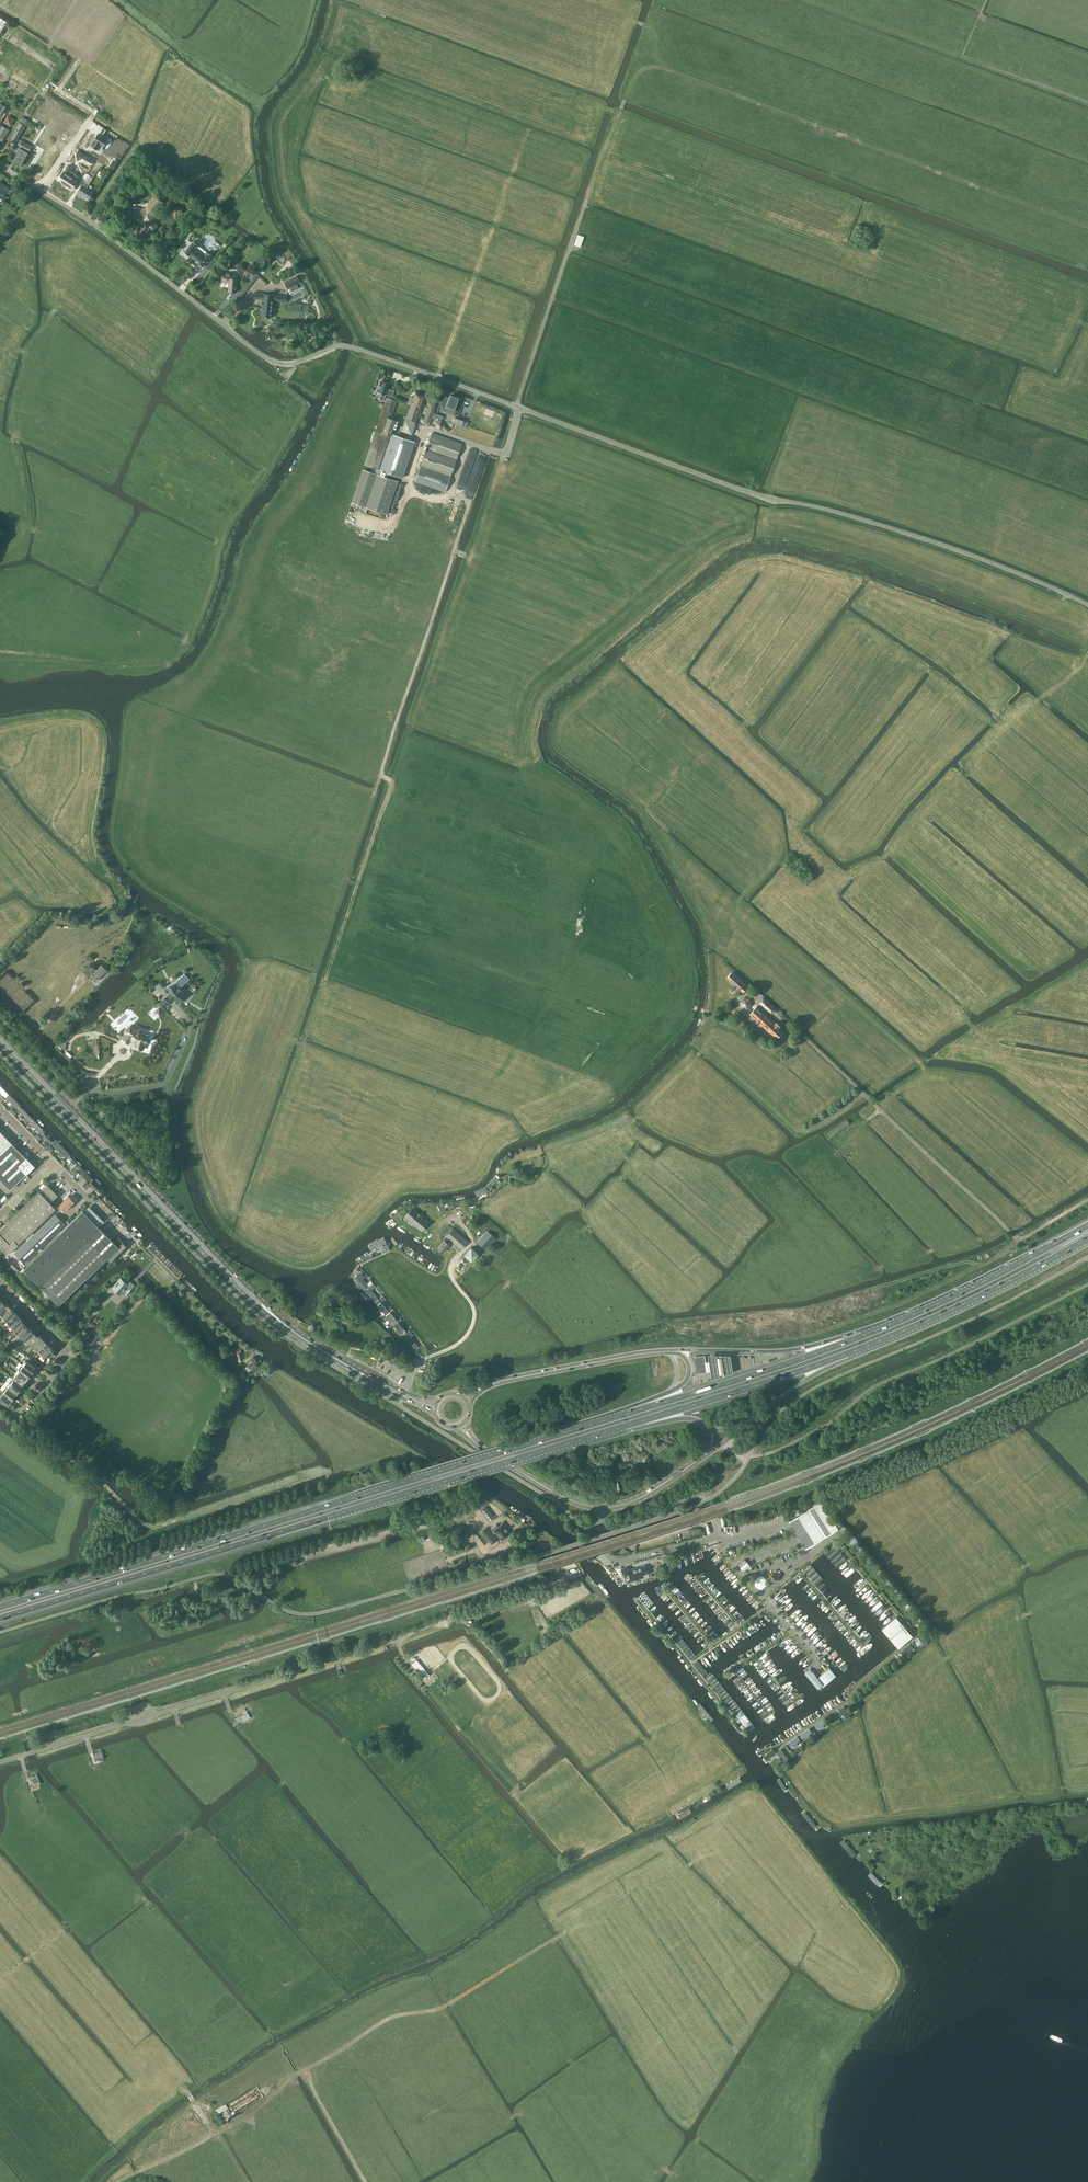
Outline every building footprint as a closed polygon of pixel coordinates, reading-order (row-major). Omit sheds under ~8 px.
[(3,122),(11,126),(15,119),(8,115),(3,122)] [(20,122),(28,126),(31,121),(23,117),(20,122)] [(17,142),(25,126),(19,123),(11,138),(17,142)] [(10,130),(0,125),(0,145),(5,137),(5,138),(10,130)] [(94,140),(91,145),(93,147),(94,148),(95,148),(97,150),(101,145),(103,146),(108,140),(98,133),(94,140)] [(12,162),(21,166),(32,146),(21,139),(14,152),(17,153),(12,162)] [(107,158),(104,162),(111,167),(114,162),(107,158)] [(64,172),(59,179),(62,181),(61,182),(72,189),(77,181),(80,176),(75,173),(72,178),(70,176),(73,172),(72,171),(73,168),(69,165),(64,172)] [(0,197),(2,199),(9,188),(0,182),(0,198),(0,197)] [(84,182),(77,193),(80,195),(81,194),(88,199),(93,192),(87,188),(88,185),(84,182)] [(18,191),(24,195),(27,190),(21,186),(18,191)] [(240,188),(233,196),(237,199),(244,191),(240,188)] [(128,207),(126,215),(126,217),(144,219),(148,231),(157,227),(152,215),(162,202),(155,196),(144,210),(128,207)] [(577,234),(574,245),(580,247),(583,237),(577,234)] [(188,240),(183,248),(186,250),(184,252),(190,257),(191,255),(199,261),(198,263),(204,267),(212,256),(206,252),(203,255),(195,249),(198,246),(197,245),(198,244),(194,241),(193,242),(192,241),(191,242),(188,240)] [(223,273),(222,282),(231,283),(230,292),(236,292),(237,280),(234,280),(235,274),(223,273)] [(288,288),(300,281),(297,275),(284,282),(288,288)] [(256,291),(255,299),(262,299),(262,303),(263,303),(262,316),(270,317),(272,304),(272,300),(286,302),(287,296),(263,293),(264,292),(256,291)] [(288,306),(287,309),(289,309),(289,311),(308,313),(308,306),(295,304),(295,306),(288,306)] [(392,397),(394,391),(388,389),(389,384),(381,381),(380,383),(379,383),(378,386),(379,386),(377,392),(381,393),(379,400),(383,401),(386,395),(392,397)] [(410,434),(424,396),(414,393),(404,421),(405,421),(401,430),(410,434)] [(443,396),(440,406),(445,408),(454,412),(454,411),(457,412),(460,404),(457,403),(459,398),(450,395),(449,398),(449,397),(443,396)] [(387,398),(364,464),(378,469),(395,420),(391,418),(397,401),(387,398)] [(428,426),(435,406),(429,404),(422,424),(428,426)] [(454,418),(452,423),(462,427),(464,421),(454,418)] [(447,432),(449,429),(445,426),(445,425),(441,420),(436,422),(435,428),(441,430),(444,432),(445,431),(447,432)] [(445,492),(451,476),(462,443),(432,433),(415,481),(445,492)] [(392,434),(380,470),(402,478),(414,441),(392,434)] [(481,450),(474,471),(477,472),(475,479),(479,480),(488,452),(481,450)] [(361,469),(350,502),(387,515),(398,481),(361,469)] [(358,526),(360,519),(348,514),(345,522),(358,526)] [(91,976),(96,981),(107,970),(102,965),(98,969),(95,969),(95,972),(94,972),(88,966),(83,971),(89,978),(91,976)] [(727,977),(743,992),(748,987),(732,972),(727,977)] [(181,1000),(183,1002),(186,997),(184,995),(185,994),(182,992),(179,988),(184,984),(190,979),(184,973),(175,982),(168,986),(169,987),(167,988),(170,993),(168,995),(173,1000),(175,999),(180,1002),(181,1000)] [(756,998),(771,1011),(774,1007),(759,994),(756,998)] [(161,1002),(166,1007),(169,1004),(164,998),(161,1002)] [(742,1008),(748,1010),(752,1006),(749,999),(744,998),(741,1003),(742,1008)] [(770,1031),(777,1038),(783,1032),(779,1028),(781,1026),(777,1022),(775,1023),(757,1006),(750,1013),(770,1032),(770,1031)] [(159,1008),(154,1013),(159,1018),(164,1013),(159,1008)] [(68,1039),(74,1033),(73,1033),(70,1030),(69,1031),(69,1032),(58,1044),(66,1050),(66,1044),(66,1043),(64,1042),(68,1038),(68,1039)] [(138,1035),(137,1036),(134,1033),(128,1039),(138,1049),(142,1045),(144,1046),(145,1047),(146,1047),(145,1053),(153,1055),(155,1050),(156,1050),(157,1048),(158,1048),(159,1048),(159,1047),(160,1047),(160,1046),(160,1045),(160,1044),(159,1044),(159,1043),(158,1043),(159,1041),(157,1040),(152,1038),(152,1037),(152,1036),(151,1035),(150,1035),(149,1035),(148,1035),(147,1036),(142,1031),(142,1032),(141,1032),(140,1032),(139,1033),(139,1034),(138,1034),(138,1035)] [(6,1098),(14,1105),(17,1103),(9,1095),(6,1098)] [(17,1109),(25,1117),(28,1114),(20,1107),(17,1109)] [(846,1117),(822,1133),(825,1138),(849,1122),(846,1117)] [(29,1122),(37,1130),(39,1127),(31,1120),(29,1122)] [(40,1133),(48,1140),(50,1137),(42,1130),(40,1133)] [(12,1143),(5,1136),(0,1141),(0,1155),(12,1143)] [(51,1143),(59,1151),(61,1148),(54,1140),(51,1143)] [(10,1189),(26,1174),(27,1174),(35,1166),(27,1157),(26,1157),(12,1143),(0,1155),(0,1178),(10,1189)] [(66,1160),(74,1168),(77,1165),(69,1157),(66,1160)] [(69,1172),(73,1177),(77,1173),(72,1168),(69,1172)] [(79,1171),(86,1178),(89,1175),(81,1168),(79,1171)] [(494,1178),(487,1187),(490,1189),(492,1186),(497,1181),(494,1178)] [(90,1183),(97,1191),(100,1188),(92,1180),(90,1183)] [(9,1220),(26,1237),(56,1208),(51,1202),(58,1195),(47,1184),(40,1191),(39,1190),(9,1220)] [(485,1188),(475,1193),(477,1196),(478,1195),(487,1191),(485,1188)] [(62,1207),(65,1210),(74,1201),(69,1195),(58,1206),(61,1209),(62,1207)] [(447,1211),(443,1202),(437,1204),(441,1213),(447,1211)] [(405,1216),(421,1230),(429,1221),(412,1207),(405,1216)] [(83,1210),(25,1268),(60,1304),(106,1258),(110,1262),(127,1245),(119,1237),(114,1242),(83,1210)] [(15,1252),(25,1263),(65,1223),(55,1213),(15,1252)] [(9,1220),(0,1229),(0,1245),(8,1254),(18,1244),(26,1237),(9,1220)] [(461,1248),(468,1241),(453,1227),(446,1235),(443,1239),(444,1240),(438,1247),(443,1252),(450,1244),(447,1242),(450,1239),(461,1248)] [(477,1241),(485,1249),(496,1237),(488,1230),(477,1241)] [(472,1261),(478,1254),(471,1247),(464,1254),(472,1261)] [(363,1261),(374,1256),(372,1253),(362,1258),(363,1261)] [(112,1288),(120,1294),(121,1293),(125,1296),(135,1285),(127,1279),(125,1281),(121,1278),(112,1288)] [(359,1281),(366,1289),(369,1287),(362,1278),(359,1281)] [(369,1292),(377,1301),(379,1298),(372,1290),(369,1292)] [(2,1316),(12,1307),(8,1303),(0,1311),(0,1314),(2,1316)] [(379,1306),(386,1314),(389,1312),(382,1303),(379,1306)] [(2,1316),(6,1320),(15,1311),(12,1307),(2,1316)] [(6,1320),(10,1324),(19,1314),(15,1311),(6,1320)] [(13,1329),(22,1319),(23,1318),(19,1314),(10,1324),(14,1328),(13,1329)] [(388,1316),(395,1324),(398,1322),(391,1314),(388,1316)] [(13,1329),(17,1333),(26,1323),(22,1319),(13,1329)] [(17,1333),(21,1337),(30,1327),(26,1323),(17,1333)] [(399,1328),(406,1337),(409,1334),(402,1326),(399,1328)] [(21,1337),(25,1341),(34,1331),(30,1327),(21,1337)] [(29,1343),(30,1343),(39,1334),(39,1333),(38,1334),(34,1331),(25,1341),(28,1344),(29,1343)] [(83,1342),(90,1347),(98,1336),(92,1331),(83,1342)] [(30,1343),(33,1347),(43,1337),(39,1334),(30,1343)] [(33,1347),(38,1351),(47,1341),(43,1337),(33,1347)] [(410,1342),(417,1350),(420,1348),(413,1339),(410,1342)] [(38,1351),(41,1355),(51,1345),(47,1341),(38,1351)] [(51,1345),(41,1355),(45,1358),(54,1349),(51,1345)] [(707,1371),(705,1355),(695,1356),(697,1373),(707,1371)] [(246,1362),(252,1370),(257,1365),(255,1362),(257,1361),(253,1356),(246,1362)] [(731,1357),(708,1357),(712,1381),(734,1375),(731,1357)] [(25,1360),(22,1364),(32,1372),(36,1368),(25,1360)] [(22,1364),(18,1368),(29,1376),(32,1372),(22,1364)] [(18,1368),(15,1372),(25,1381),(29,1376),(18,1368)] [(12,1377),(13,1378),(22,1385),(25,1381),(15,1372),(12,1377)] [(13,1378),(9,1382),(20,1390),(23,1386),(22,1385),(13,1378)] [(9,1382),(6,1386),(16,1394),(20,1390),(9,1382)] [(6,1386),(2,1390),(13,1399),(16,1394),(6,1386)] [(2,1390),(0,1393),(0,1400),(4,1403),(6,1400),(9,1403),(13,1399),(2,1390)] [(839,1529),(821,1501),(789,1521),(806,1549),(839,1529)] [(485,1507),(481,1511),(489,1521),(494,1518),(485,1507)] [(473,1523),(474,1516),(465,1515),(464,1522),(473,1523)] [(502,1540),(510,1533),(502,1523),(494,1530),(502,1540)] [(486,1528),(482,1531),(492,1544),(496,1540),(486,1528)] [(752,1567),(744,1558),(738,1564),(740,1566),(741,1566),(744,1569),(743,1570),(746,1573),(752,1567)] [(629,1575),(630,1579),(635,1578),(644,1576),(643,1573),(647,1572),(645,1564),(640,1566),(641,1567),(632,1569),(632,1568),(628,1569),(627,1566),(621,1568),(624,1576),(629,1575)] [(755,1580),(754,1584),(758,1588),(763,1589),(767,1585),(767,1580),(763,1576),(759,1576),(755,1580)] [(897,1616),(882,1629),(899,1647),(913,1636),(897,1616)] [(925,1640),(919,1632),(915,1635),(921,1643),(925,1640)] [(908,1645),(900,1652),(903,1655),(911,1649),(908,1645)] [(430,1674),(413,1654),(408,1658),(425,1678),(430,1674)] [(694,1663),(701,1671),(704,1669),(697,1661),(694,1663)] [(814,1678),(822,1686),(825,1683),(817,1675),(814,1678)] [(697,1706),(704,1714),(707,1712),(700,1703),(697,1706)] [(834,1703),(825,1709),(827,1712),(836,1706),(834,1703)] [(840,1707),(846,1718),(851,1715),(845,1705),(840,1707)] [(837,1711),(840,1720),(845,1718),(842,1709),(837,1711)] [(247,1711),(234,1717),(238,1724),(251,1718),(247,1711)] [(736,1715),(743,1723),(746,1721),(739,1712),(736,1715)] [(819,1726),(821,1728),(826,1725),(822,1718),(814,1723),(817,1727),(819,1726)] [(805,1737),(807,1739),(815,1732),(810,1726),(809,1727),(812,1730),(805,1737)] [(802,1737),(812,1731),(809,1727),(800,1733),(802,1737)] [(797,1741),(800,1739),(798,1735),(788,1741),(792,1748),(799,1744),(797,1741)] [(782,1748),(777,1751),(783,1761),(788,1758),(782,1748)] [(104,1757),(102,1749),(94,1751),(96,1759),(104,1757)] [(40,1783),(37,1774),(29,1776),(32,1786),(40,1783)] [(740,1777),(731,1783),(732,1786),(742,1781),(740,1777)] [(779,1783),(785,1793),(788,1790),(782,1781),(779,1783)] [(689,1809),(679,1814),(681,1817),(691,1812),(689,1809)] [(808,1820),(815,1828),(818,1825),(811,1817),(808,1820)] [(841,1843),(852,1857),(857,1853),(845,1839),(841,1843)] [(868,1874),(880,1888),(884,1884),(871,1871),(868,1874)] [(215,2111),(218,2116),(228,2110),(225,2105),(215,2111)] [(233,2117),(229,2110),(224,2113),(228,2120),(233,2117)]
